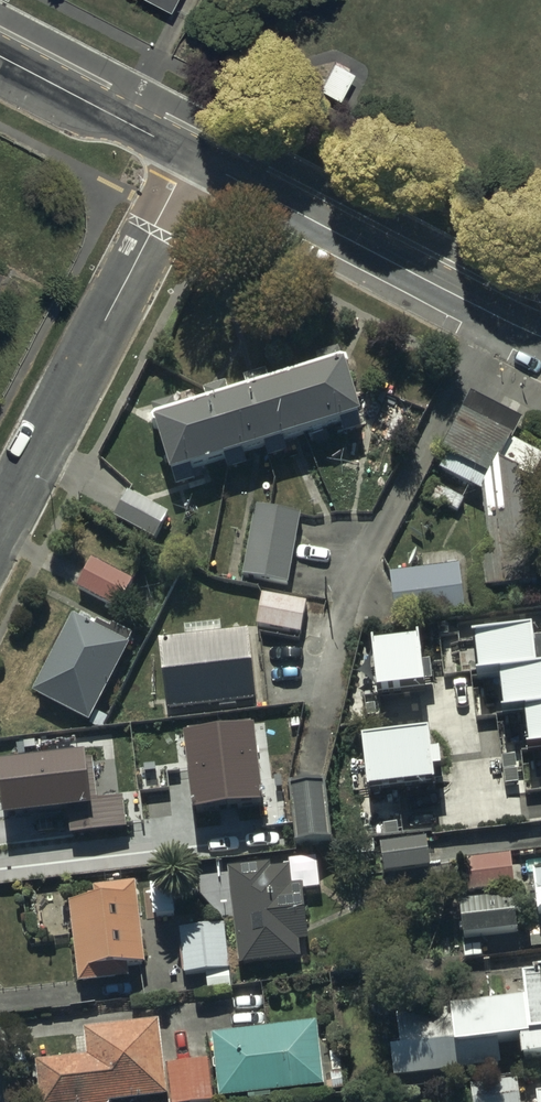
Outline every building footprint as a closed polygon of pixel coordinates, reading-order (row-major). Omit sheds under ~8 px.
[(12,270),(0,264),(0,294),(12,270)] [(344,355),(156,415),(168,470),(360,409),(344,355)] [(477,391),(446,452),(451,454),(443,470),(489,492),(496,552),(490,553),(494,587),(540,581),(540,572),(529,482),(538,481),(540,476),(540,451),(523,442),(535,420),(477,391)] [(129,492),(115,517),(158,539),(171,513),(129,492)] [(249,578),(292,585),(305,516),(261,508),(249,578)] [(84,588),(125,609),(140,581),(99,560),(84,588)] [(461,562),(389,571),(395,623),(467,614),(461,562)] [(313,600),(264,594),(260,627),(309,634),(313,600)] [(79,614),(40,692),(97,720),(140,633),(109,617),(104,627),(79,614)] [(189,640),(167,642),(172,709),(262,701),(256,631),(227,634),(226,622),(188,625),(189,640)] [(473,629),(479,678),(500,675),(503,705),(523,702),(528,743),(540,742),(540,661),(533,661),(528,622),(473,629)] [(422,628),(371,635),(378,690),(429,684),(422,628)] [(253,721),(184,730),(194,811),(263,803),(253,721)] [(428,724),(360,733),(366,785),(435,777),(428,724)] [(0,758),(0,789),(3,813),(68,805),(71,831),(126,824),(121,792),(92,796),(86,747),(0,758)] [(293,787),(298,848),(341,844),(336,783),(293,787)] [(427,835),(380,842),(384,874),(432,867),(427,835)] [(512,852),(463,858),(468,894),(516,888),(512,852)] [(235,867),(245,966),(307,960),(305,940),(313,940),(308,883),(299,884),(296,861),(235,867)] [(534,870),(537,900),(527,901),(531,946),(540,945),(540,869),(534,870)] [(151,966),(145,884),(99,887),(100,903),(76,905),(82,986),(138,982),(137,967),(151,966)] [(515,893),(459,899),(464,939),(519,933),(515,893)] [(184,931),(189,977),(231,972),(226,926),(184,931)] [(392,1012),(398,1073),(501,1063),(498,1039),(520,1037),(522,1060),(540,1058),(540,964),(519,966),(521,980),(504,982),(506,1001),(392,1012)] [(216,1036),(224,1099),(331,1087),(323,1023),(216,1036)] [(167,1024),(91,1031),(94,1057),(42,1062),(47,1101),(142,1101),(173,1099),(173,1101),(223,1101),(219,1059),(172,1064),(167,1024)] [(469,1081),(471,1101),(523,1101),(520,1077),(469,1081)]
